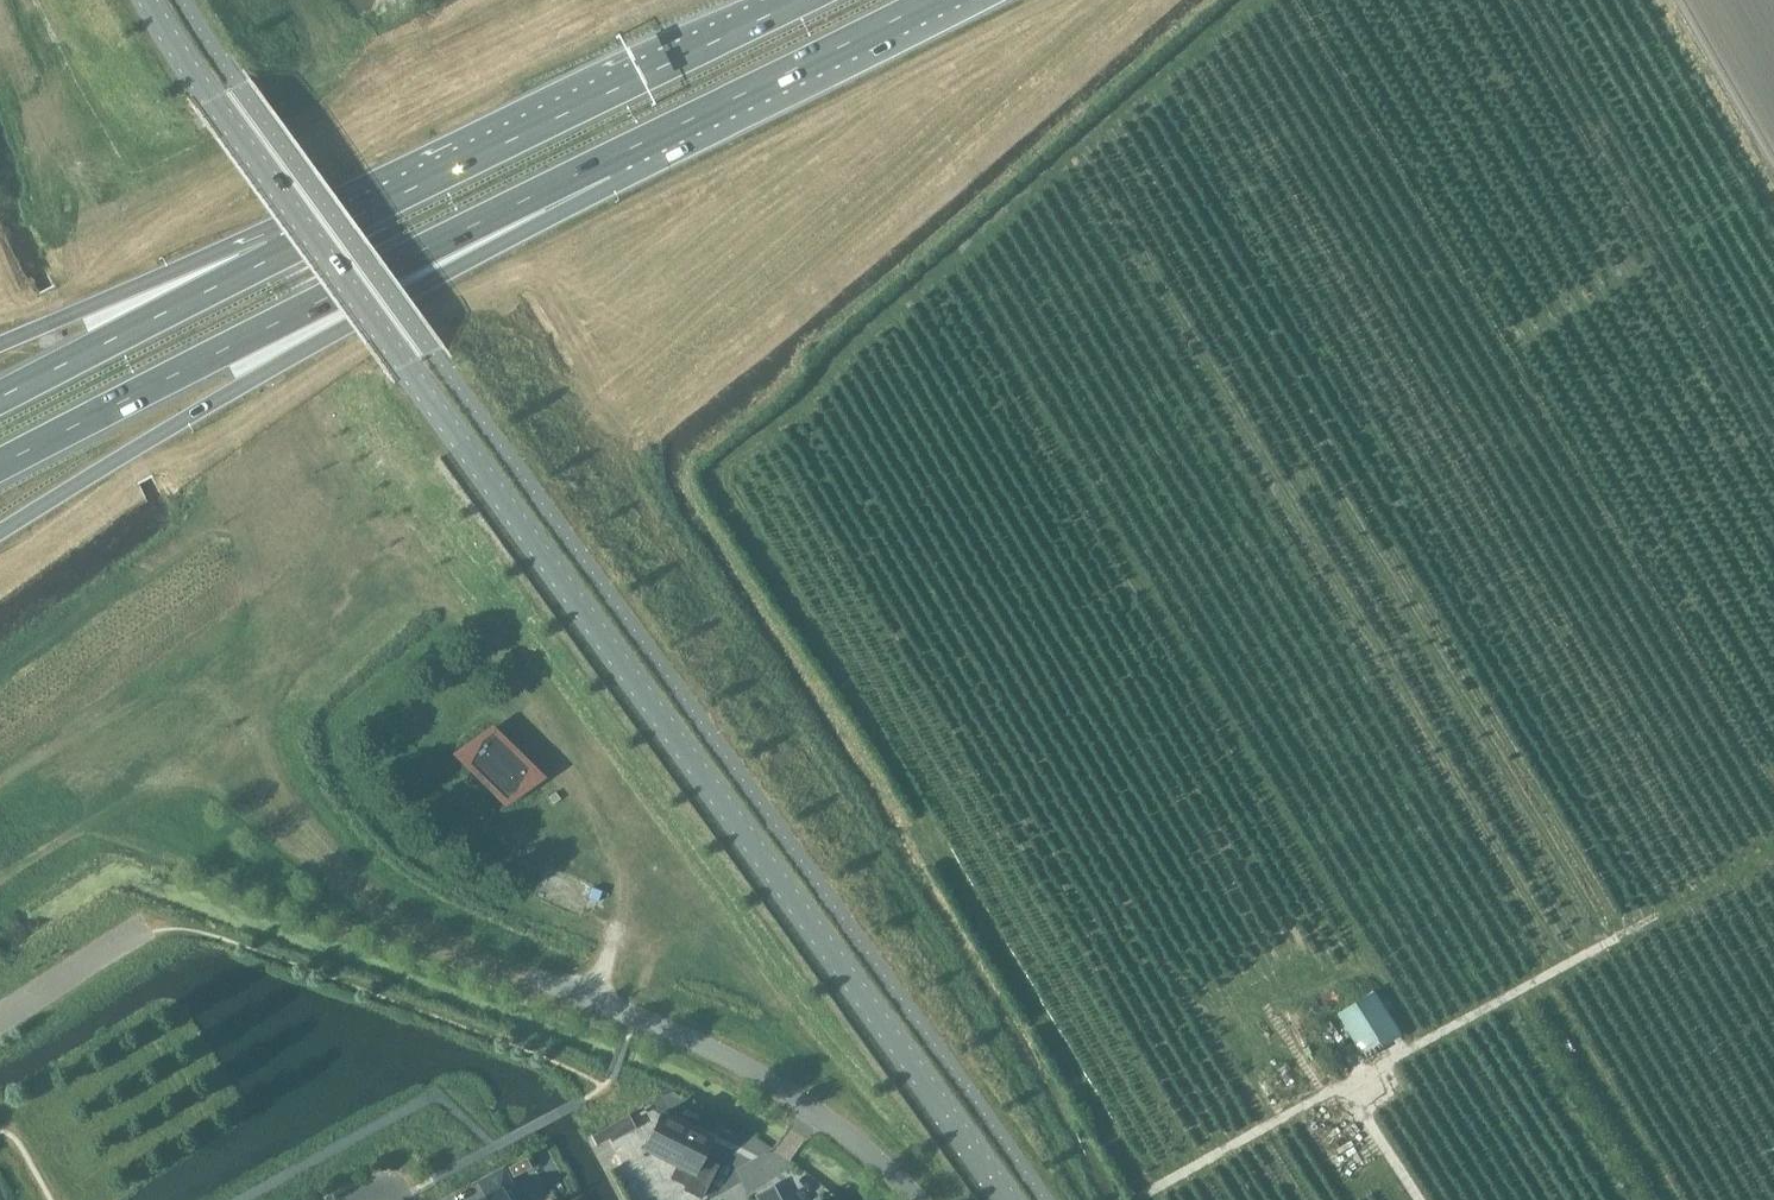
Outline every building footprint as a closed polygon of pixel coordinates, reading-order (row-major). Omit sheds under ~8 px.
[(468,754),(501,801),(531,779),(498,733),(468,754)] [(1403,1036),(1375,993),(1340,1015),(1368,1058),(1403,1036)] [(712,1140),(692,1130),(692,1129),(691,1129),(690,1129),(682,1125),(682,1124),(680,1123),(680,1124),(661,1114),(643,1148),(678,1165),(671,1178),(687,1186),(685,1190),(702,1198),(718,1166),(702,1158),(712,1140)] [(610,1139),(605,1129),(592,1136),(597,1146),(610,1139)] [(512,1184),(504,1168),(477,1182),(485,1197),(478,1199),(520,1199),(511,1184),(512,1184)] [(774,1187),(757,1196),(759,1199),(780,1199),(774,1187)]
